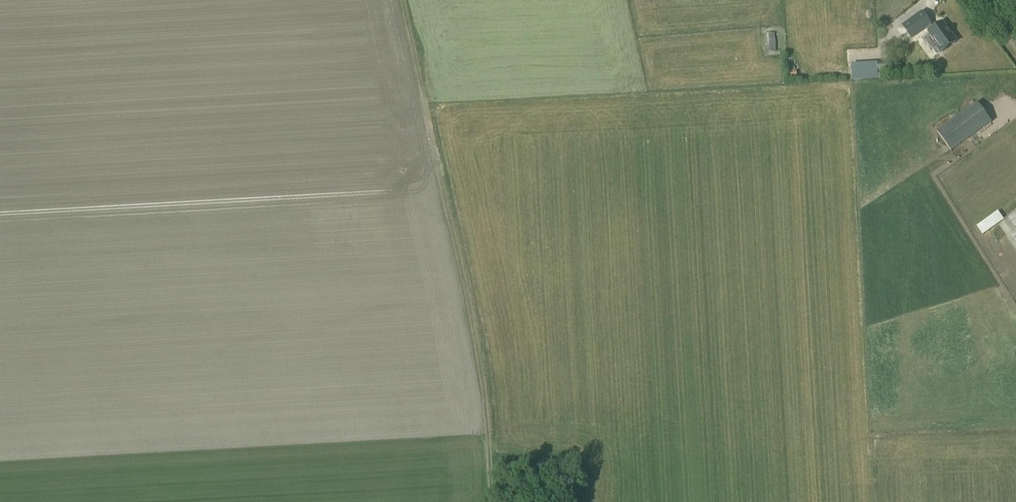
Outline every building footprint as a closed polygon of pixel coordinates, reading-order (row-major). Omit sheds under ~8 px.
[(882,24),(881,8),(872,9),(872,15),(868,15),(868,24),(882,24)] [(914,19),(903,26),(911,37),(925,27),(930,35),(924,39),(932,49),(938,45),(942,52),(948,48),(956,42),(943,23),(933,29),(930,24),(922,13),(914,19)] [(776,52),(774,33),(764,34),(765,53),(776,52)] [(888,63),(878,63),(879,78),(884,78),(884,72),(888,72),(888,63)] [(860,74),(877,73),(877,65),(860,66),(860,74)] [(952,151),(993,122),(979,103),(937,131),(952,151)] [(1011,231),(1015,227),(1015,210),(1002,219),(1011,231)]
